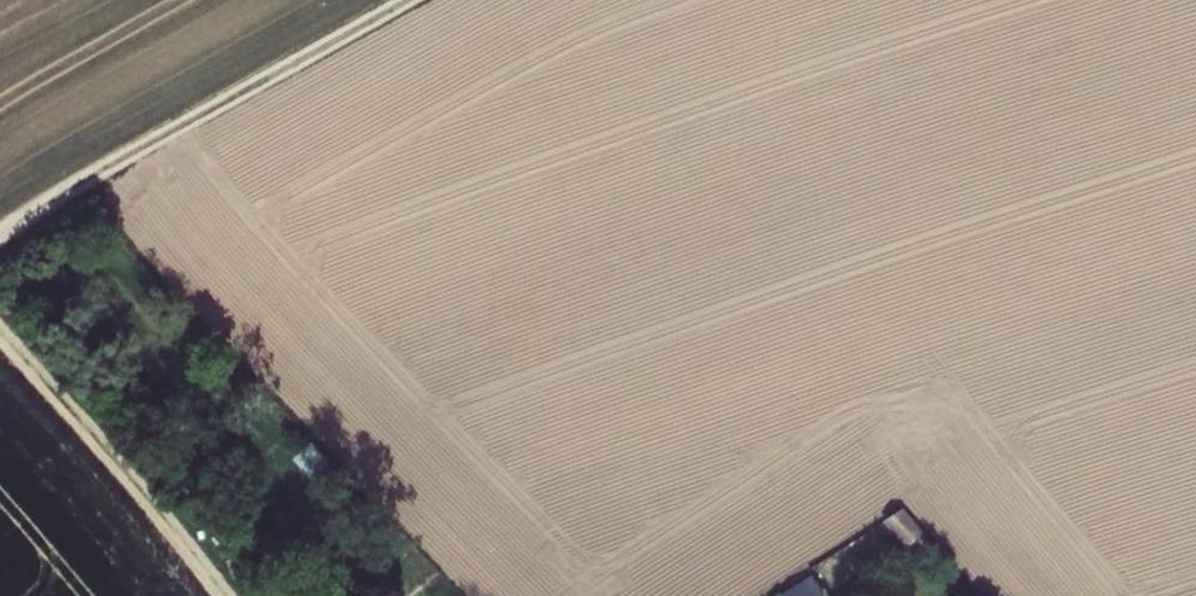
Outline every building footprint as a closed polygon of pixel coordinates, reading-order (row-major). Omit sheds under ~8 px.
[(310,442),(292,462),(314,481),(332,462),(310,442)] [(901,549),(922,535),(905,508),(884,521),(901,549)] [(814,577),(773,595),(823,595),(814,577)]
